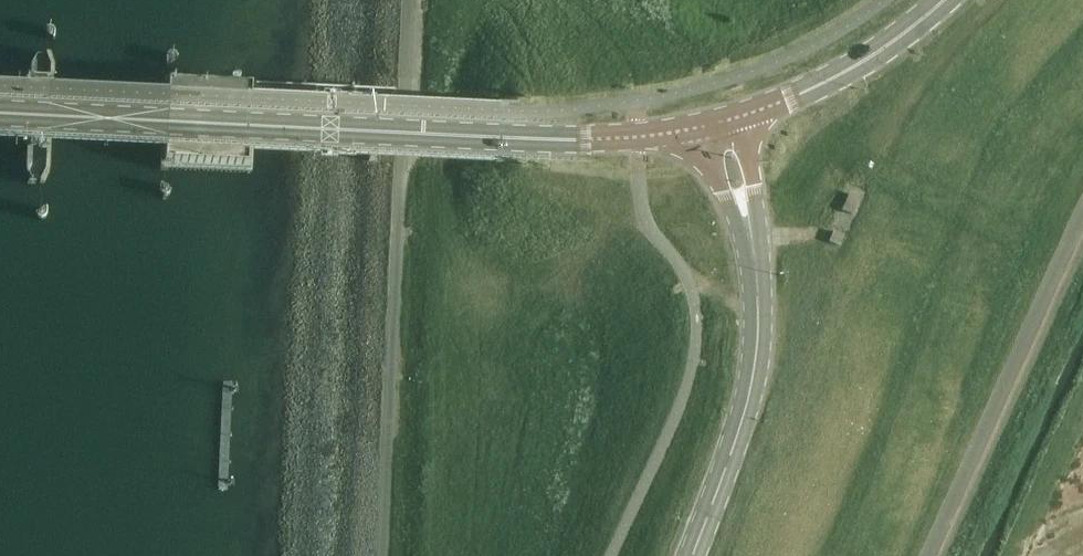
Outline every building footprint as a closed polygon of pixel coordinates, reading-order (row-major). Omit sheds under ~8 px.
[(36,45),(32,56),(27,160),(31,171),(45,171),(52,160),(52,139),(55,56),(50,45),(36,45)] [(850,194),(842,213),(852,217),(860,198),(850,194)] [(841,216),(836,233),(850,237),(855,220),(841,216)] [(834,233),(830,243),(839,247),(843,237),(834,233)]
